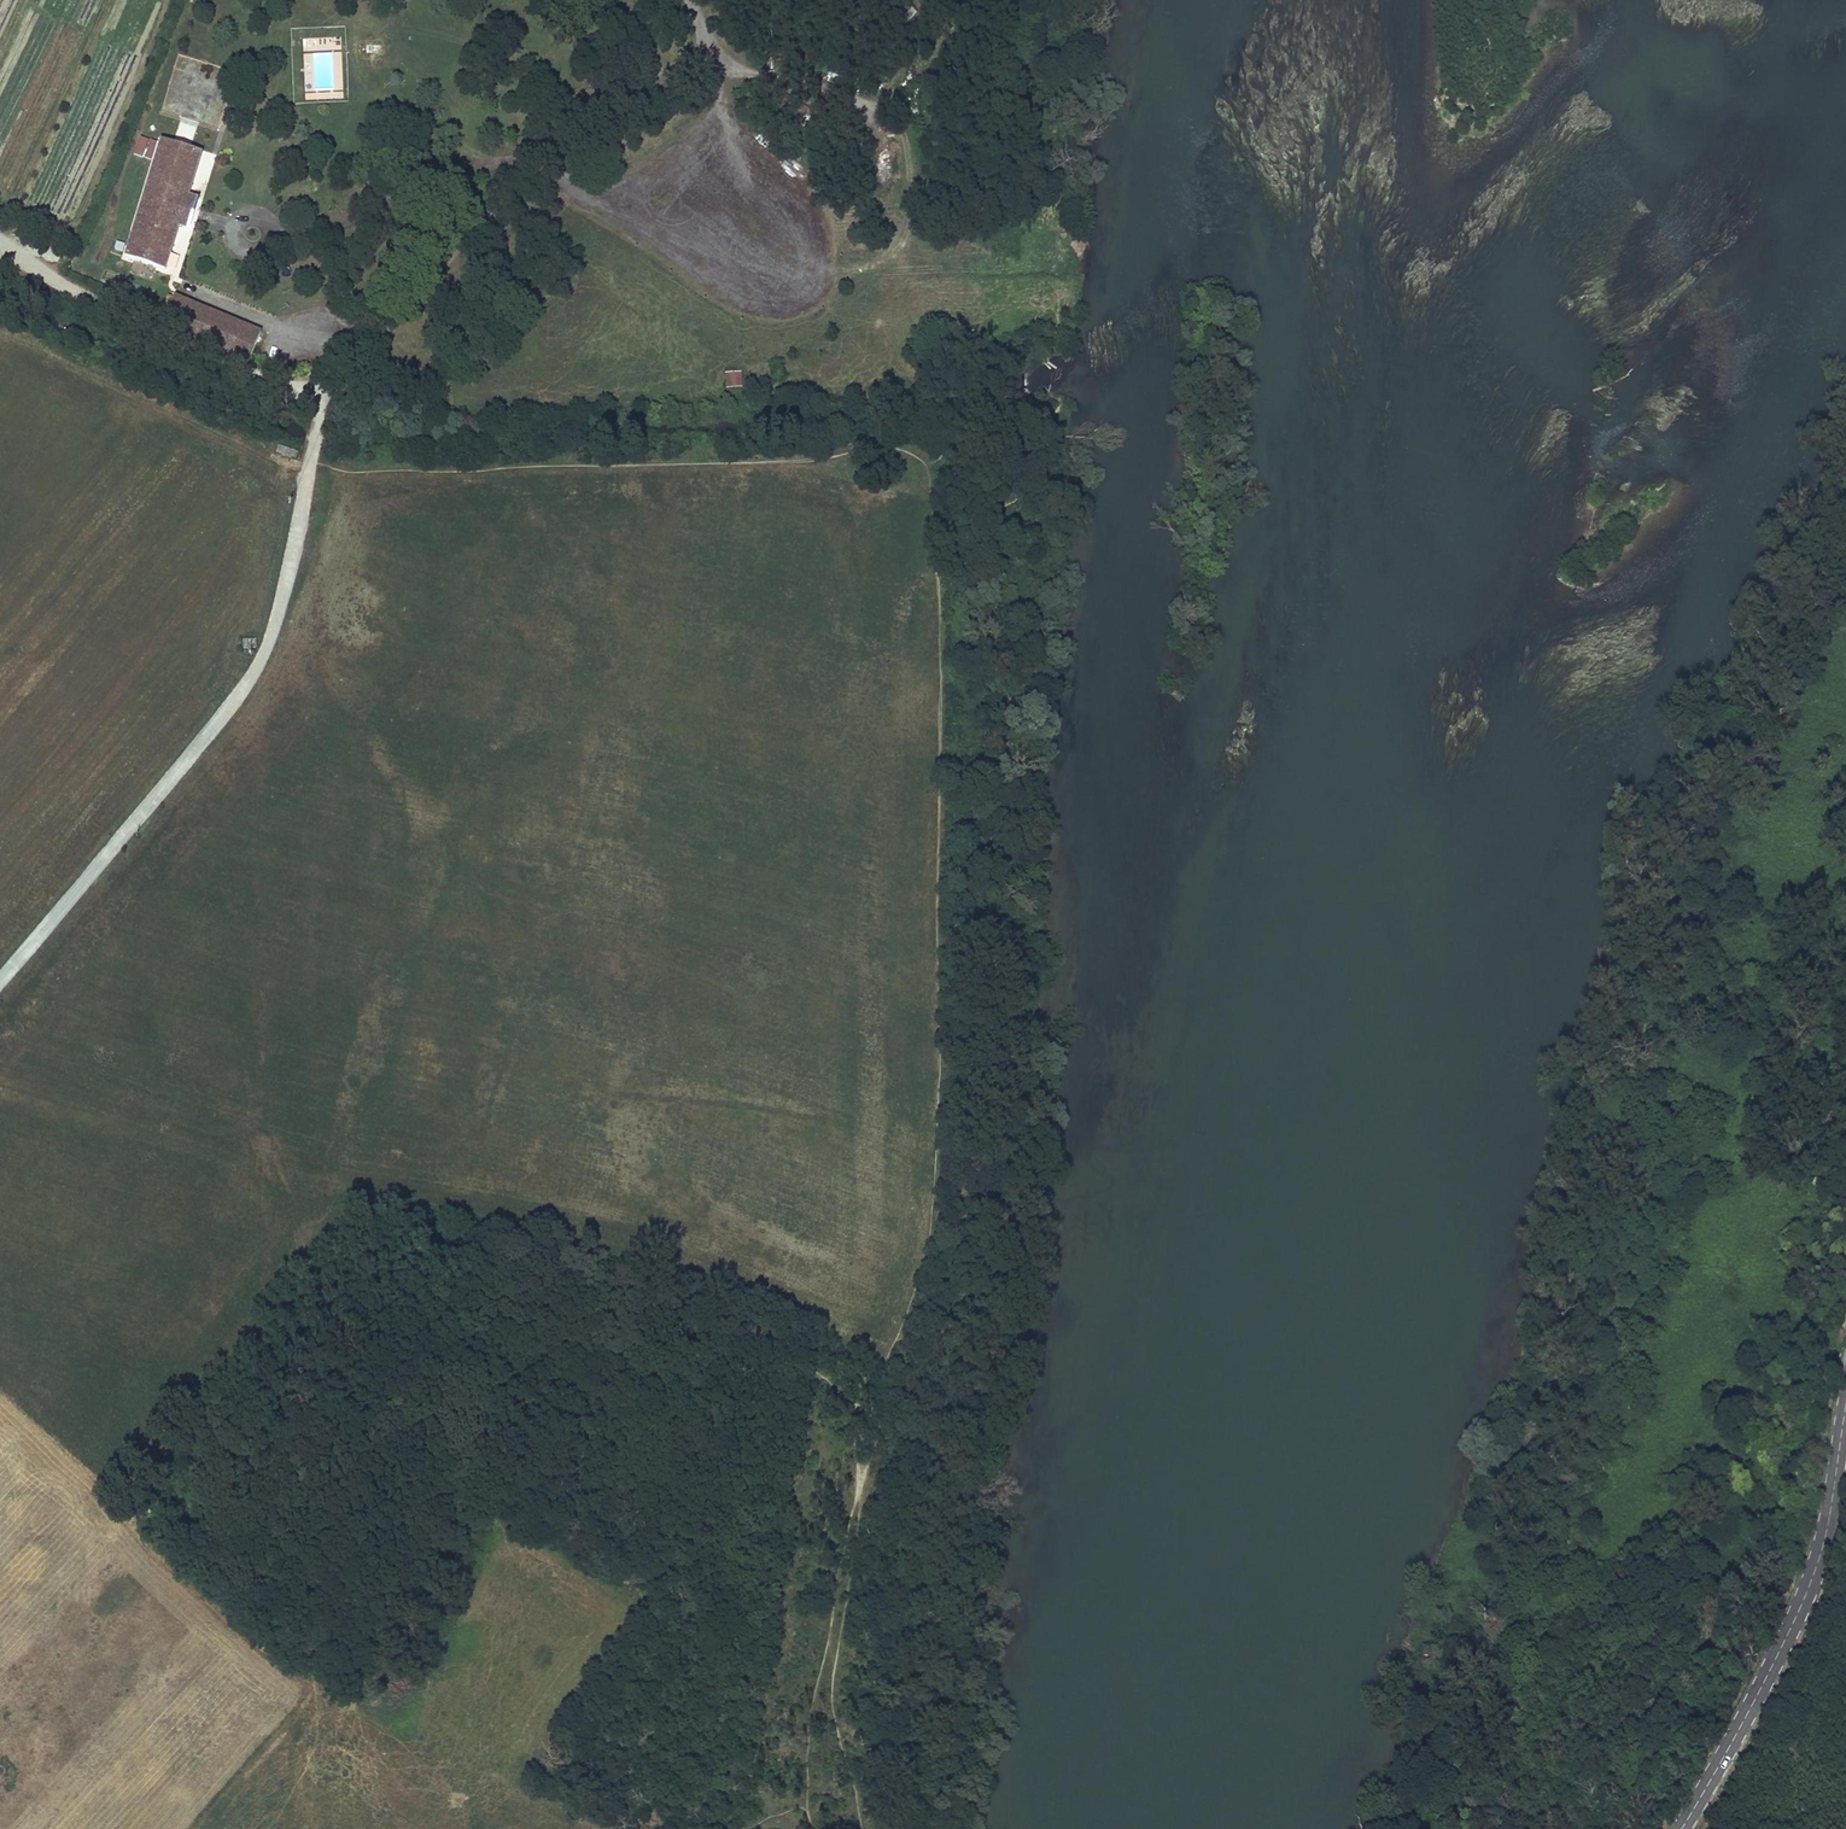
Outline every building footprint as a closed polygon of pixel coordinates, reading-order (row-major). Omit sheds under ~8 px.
[(202,149),(161,136),(124,252),(172,267),(175,255),(169,253),(178,224),(187,195),(202,149)] [(156,141),(140,136),(134,154),(151,159),(156,141)] [(187,195),(178,224),(187,226),(197,197),(187,195)] [(259,329),(175,293),(161,323),(246,360),(259,329)] [(742,371),(725,371),(726,387),(743,386),(742,371)] [(297,451),(279,445),(276,453),(294,459),(297,451)] [(257,649),(256,639),(243,639),(243,649),(257,649)]
